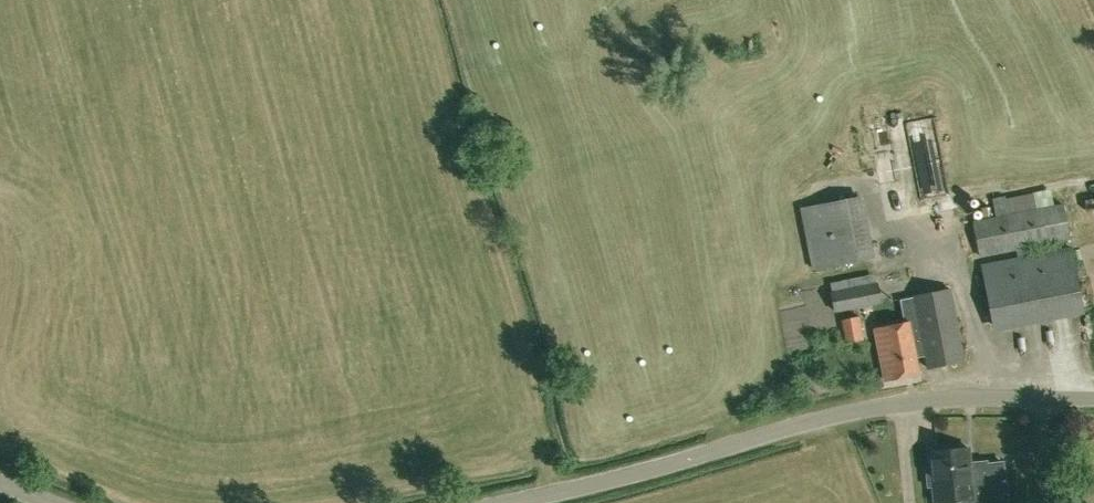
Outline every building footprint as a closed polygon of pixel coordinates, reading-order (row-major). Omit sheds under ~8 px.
[(873,256),(862,197),(803,209),(814,268),(873,256)] [(996,217),(973,221),(980,257),(1016,250),(1018,258),(1028,256),(1027,248),(1071,240),(1064,204),(1035,209),(996,217)] [(1018,258),(983,265),(995,326),(1083,308),(1071,247),(1028,256),(1018,258)] [(834,312),(882,303),(878,282),(875,282),(874,274),(830,282),(832,291),(830,291),(834,312)] [(920,357),(926,356),(928,367),(965,360),(951,290),(900,300),(904,322),(878,327),(889,381),(924,374),(920,357)] [(840,320),(845,343),(863,339),(859,316),(840,320)] [(1006,482),(1005,479),(1004,479),(1003,462),(986,464),(986,461),(975,462),(975,465),(970,465),(968,447),(929,451),(931,468),(925,468),(927,487),(933,486),(935,502),(937,502),(996,502),(1007,502),(1005,482),(1006,482)]
